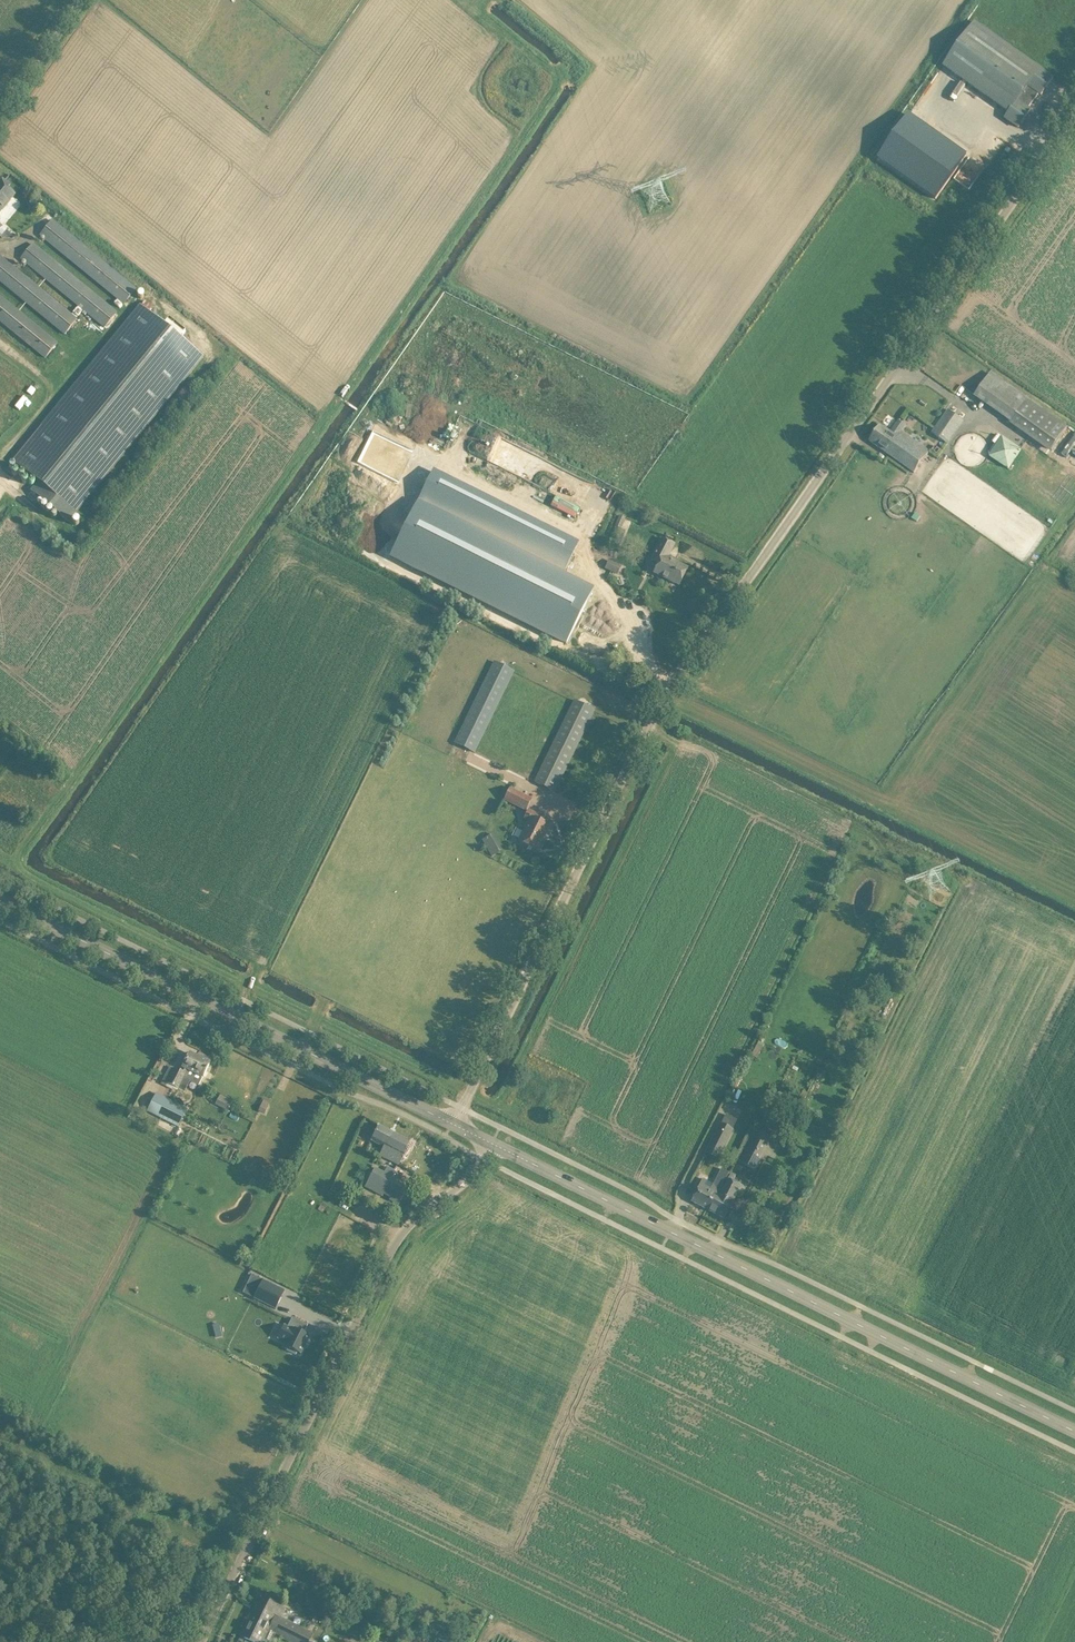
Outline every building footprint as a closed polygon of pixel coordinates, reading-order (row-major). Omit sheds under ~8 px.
[(1054,78),(975,22),(944,66),(1009,112),(1005,118),(1019,127),(1031,110),(1028,108),(1039,93),(1041,95),(1054,78)] [(909,115),(879,158),(936,199),(967,155),(909,115)] [(15,194),(8,188),(10,185),(3,180),(0,183),(0,213),(15,194)] [(67,375),(138,288),(50,215),(16,257),(0,244),(0,320),(67,375)] [(31,490),(69,521),(204,357),(180,338),(185,332),(169,319),(165,325),(147,310),(151,305),(144,300),(140,305),(139,304),(12,461),(38,481),(31,490)] [(991,373),(975,395),(1012,421),(1010,423),(1050,452),(1067,427),(1027,399),(991,373)] [(949,410),(932,433),(947,443),(963,420),(949,410)] [(869,441),(915,472),(930,451),(901,431),(906,424),(899,420),(891,432),(880,425),(869,441)] [(433,472),(392,556),(567,643),(586,604),(593,590),(562,574),(578,544),(433,472)] [(621,528),(626,518),(620,515),(615,526),(621,528)] [(654,573),(669,580),(679,585),(688,568),(667,558),(674,544),(662,538),(653,557),(660,561),(654,573)] [(621,566),(618,564),(609,560),(605,568),(617,574),(621,566)] [(586,604),(567,643),(597,659),(617,619),(586,604)] [(475,753),(514,671),(494,662),(455,743),(475,753)] [(534,781),(545,786),(555,791),(594,711),(574,701),(534,781)] [(531,799),(510,788),(504,799),(526,810),(531,799)] [(541,816),(531,811),(529,810),(525,818),(529,820),(519,840),(537,849),(544,833),(546,834),(550,826),(539,820),(541,816)] [(492,832),(481,838),(490,856),(501,850),(492,832)] [(210,1063),(197,1056),(190,1053),(185,1063),(181,1071),(174,1068),(174,1069),(170,1066),(166,1073),(171,1075),(167,1082),(178,1088),(184,1078),(190,1081),(199,1086),(203,1077),(205,1073),(210,1063)] [(156,1093),(147,1110),(178,1126),(187,1109),(156,1093)] [(219,1093),(214,1104),(227,1110),(232,1099),(219,1093)] [(258,1108),(263,1112),(269,1102),(264,1099),(258,1108)] [(730,1128),(721,1123),(709,1145),(718,1150),(730,1128)] [(380,1155),(389,1160),(399,1165),(411,1141),(379,1125),(371,1140),(384,1147),(380,1155)] [(754,1169),(770,1138),(757,1131),(748,1150),(742,1147),(736,1159),(742,1162),(741,1163),(754,1169)] [(376,1168),(367,1185),(390,1198),(389,1199),(399,1204),(409,1185),(399,1180),(376,1168)] [(703,1179),(691,1201),(707,1209),(713,1197),(718,1199),(722,1192),(723,1189),(721,1188),(729,1173),(722,1169),(714,1184),(703,1179)] [(713,1197),(707,1209),(722,1217),(724,1218),(732,1203),(741,1186),(732,1182),(736,1176),(731,1173),(723,1189),(722,1192),(718,1199),(713,1197)] [(751,1212),(756,1202),(749,1198),(744,1208),(751,1212)] [(252,1274),(243,1292),(276,1309),(285,1291),(252,1274)] [(284,1325),(277,1339),(286,1343),(285,1346),(288,1348),(287,1350),(296,1355),(297,1352),(300,1354),(305,1345),(306,1346),(308,1341),(307,1341),(310,1336),(304,1333),(308,1325),(293,1317),(288,1326),(284,1325)] [(275,1632),(295,1641),(309,1641),(313,1634),(280,1617),(285,1608),(277,1604),(263,1596),(259,1604),(256,1602),(253,1607),(263,1612),(264,1610),(275,1615),(268,1629),(275,1632)] [(253,1607),(239,1636),(253,1641),(262,1641),(264,1639),(270,1641),(275,1632),(268,1629),(275,1615),(264,1610),(263,1612),(253,1607)]
